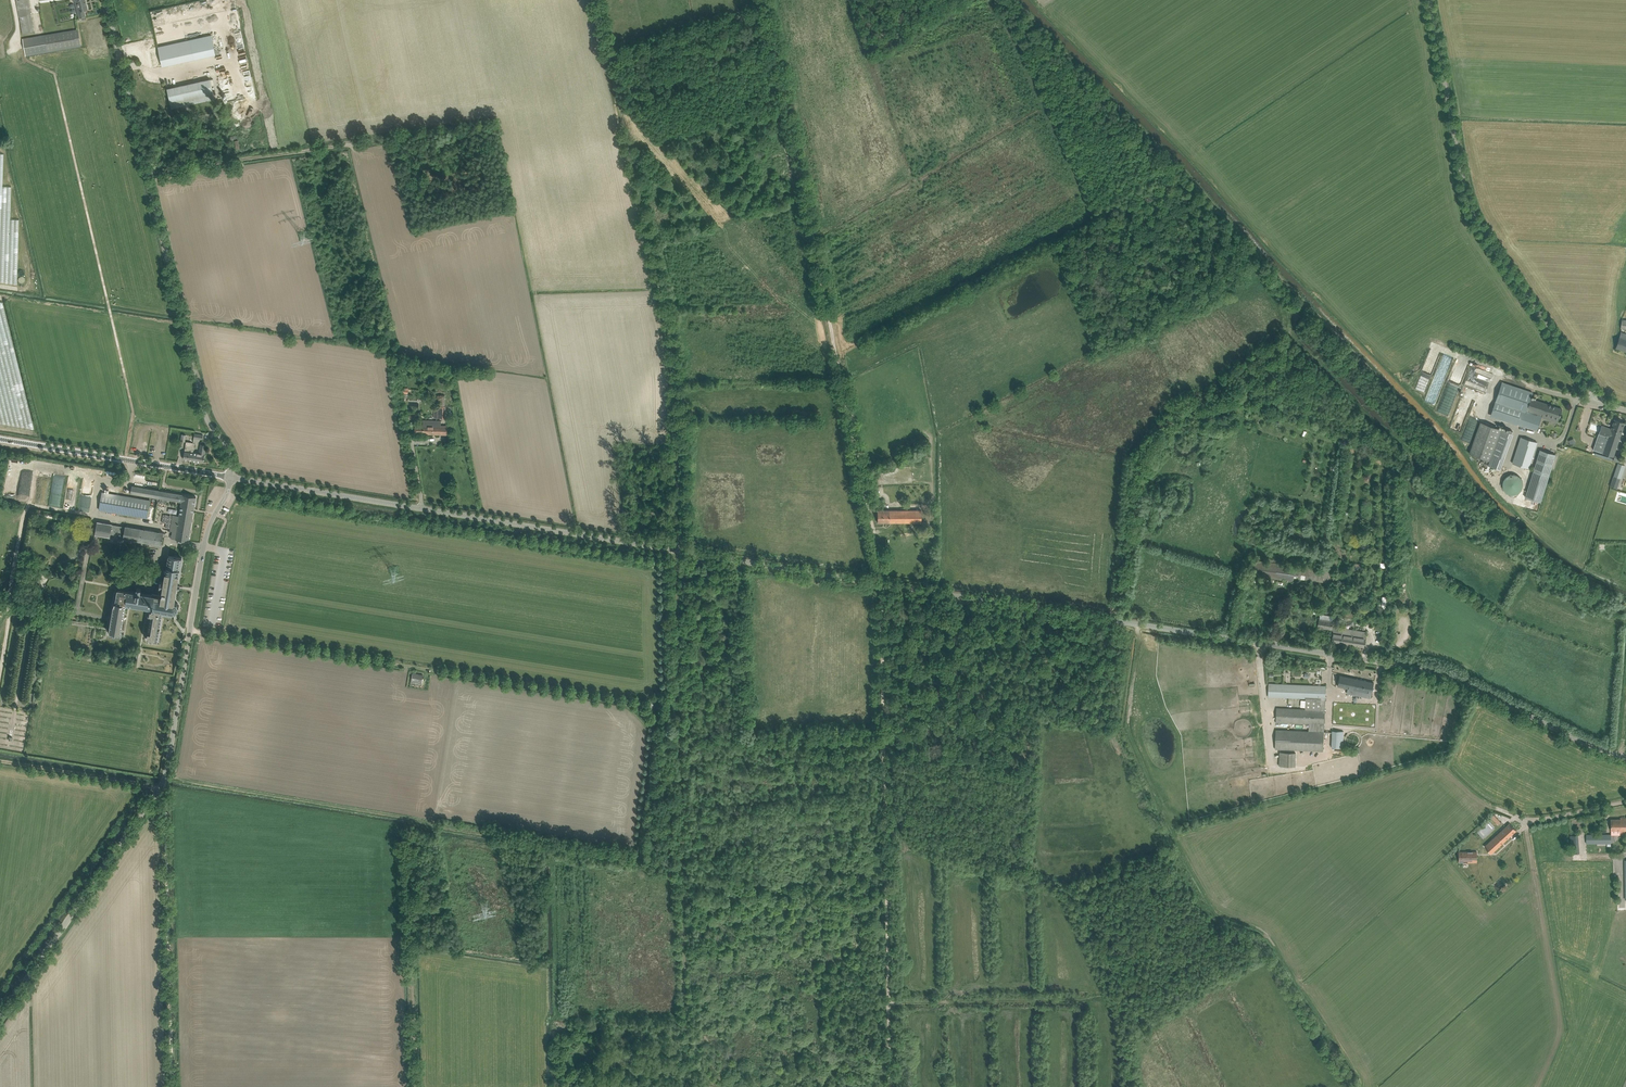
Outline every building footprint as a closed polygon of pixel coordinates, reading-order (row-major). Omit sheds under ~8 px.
[(20,16),(21,24),(32,22),(31,14),(29,0),(17,0),(20,16)] [(73,1),(75,0),(76,4),(78,3),(80,11),(78,11),(79,16),(80,16),(85,15),(84,10),(88,9),(85,0),(73,0),(73,1)] [(26,54),(47,51),(81,45),(78,29),(23,38),(26,54)] [(190,40),(158,47),(162,64),(162,66),(195,59),(216,54),(212,35),(190,40)] [(210,79),(167,89),(172,108),(214,99),(210,79)] [(4,153),(0,153),(0,260),(2,263),(2,267),(6,267),(6,280),(4,277),(2,277),(2,281),(17,282),(19,219),(10,219),(11,186),(3,186),(4,153)] [(3,302),(0,301),(0,338),(9,337),(11,338),(3,302)] [(1617,343),(1616,348),(1625,351),(1625,339),(1620,337),(1617,343)] [(1549,416),(1559,419),(1562,409),(1531,399),(1533,393),(1502,382),(1491,416),(1537,431),(1541,417),(1548,420),(1549,416)] [(434,406),(434,418),(446,418),(446,406),(445,406),(445,395),(437,395),(437,406),(436,406),(434,406)] [(1594,447),(1593,450),(1598,451),(1603,453),(1613,456),(1623,427),(1625,422),(1615,419),(1611,429),(1606,427),(1604,433),(1603,435),(1601,435),(1598,434),(1594,447)] [(415,425),(415,428),(415,433),(447,435),(447,426),(441,425),(441,422),(429,421),(424,421),(423,425),(415,425)] [(1468,452),(1490,460),(1501,429),(1480,421),(1468,452)] [(1598,423),(1591,421),(1589,428),(1596,430),(1598,423)] [(1513,434),(1502,429),(1497,443),(1492,456),(1488,466),(1500,469),(1501,466),(1513,434)] [(1515,455),(1513,463),(1529,468),(1536,444),(1537,442),(1521,437),(1520,440),(1515,455)] [(184,453),(183,459),(192,460),(193,452),(195,443),(193,442),(186,441),(186,445),(185,451),(184,453)] [(192,460),(192,461),(194,461),(204,462),(207,445),(201,444),(199,453),(195,452),(193,452),(192,460)] [(1526,497),(1541,502),(1555,455),(1541,450),(1526,497)] [(1613,460),(1619,462),(1621,456),(1615,454),(1613,460)] [(1618,463),(1614,475),(1619,477),(1623,464),(1618,463)] [(1503,484),(1503,485),(1503,486),(1503,487),(1503,488),(1503,489),(1504,490),(1505,491),(1506,492),(1507,493),(1508,493),(1508,494),(1509,494),(1510,494),(1511,495),(1512,495),(1513,495),(1514,495),(1515,495),(1515,494),(1516,494),(1517,494),(1518,493),(1519,493),(1519,492),(1520,492),(1521,491),(1521,490),(1522,490),(1522,489),(1522,488),(1523,487),(1523,486),(1523,485),(1523,484),(1523,483),(1523,482),(1522,481),(1522,480),(1522,479),(1521,479),(1521,478),(1520,477),(1519,477),(1519,476),(1518,476),(1517,475),(1516,475),(1515,475),(1515,474),(1514,474),(1513,474),(1512,474),(1511,474),(1510,475),(1509,475),(1508,475),(1508,476),(1507,476),(1506,477),(1505,478),(1504,479),(1503,480),(1503,481),(1503,482),(1503,483),(1503,484)] [(1610,486),(1618,489),(1621,478),(1614,476),(1610,486)] [(90,511),(93,482),(84,481),(81,510),(90,511)] [(130,489),(129,493),(131,493),(136,494),(145,495),(150,496),(180,501),(182,502),(181,504),(180,508),(179,515),(173,514),(170,531),(172,531),(172,533),(172,534),(171,537),(171,538),(189,541),(194,510),(196,497),(183,495),(183,494),(132,485),(131,489),(130,489)] [(102,492),(99,509),(114,512),(147,518),(148,513),(150,501),(149,500),(145,500),(130,497),(122,496),(116,495),(102,492)] [(921,510),(883,510),(878,510),(878,522),(921,522),(921,510)] [(97,521),(95,535),(110,537),(111,534),(112,525),(113,524),(97,521)] [(112,525),(111,534),(124,536),(125,527),(112,525)] [(124,536),(123,538),(162,545),(164,532),(126,526),(125,527),(124,536)] [(118,635),(121,635),(126,604),(149,608),(148,614),(151,614),(147,639),(158,641),(162,613),(173,615),(173,612),(176,611),(176,612),(176,611),(178,609),(179,610),(179,609),(178,609),(179,606),(179,605),(179,606),(177,603),(178,603),(177,602),(177,603),(175,602),(177,589),(179,590),(180,585),(178,585),(182,557),(169,555),(167,566),(164,581),(161,581),(160,586),(163,587),(162,596),(141,592),(141,588),(137,588),(136,591),(129,590),(131,578),(126,577),(120,576),(117,576),(116,585),(118,586),(116,601),(114,601),(109,633),(113,634),(114,636),(116,636),(118,635)] [(1333,567),(1340,568),(1342,560),(1335,559),(1333,567)] [(1352,597),(1347,593),(1346,594),(1343,592),(1341,595),(1349,601),(1352,597)] [(1345,620),(1347,620),(1349,620),(1354,621),(1357,621),(1358,614),(1346,613),(1345,620)] [(1319,622),(1318,627),(1332,629),(1333,631),(1335,627),(1336,616),(1320,614),(1320,619),(1319,622)] [(1333,636),(1332,642),(1364,647),(1366,639),(1366,632),(1350,630),(1335,627),(1333,631),(1333,636)] [(412,673),(411,682),(422,684),(423,675),(412,673)] [(1374,683),(1340,676),(1338,686),(1348,689),(1347,694),(1371,698),(1374,683)] [(1268,683),(1268,697),(1305,698),(1306,698),(1305,708),(1276,707),(1276,722),(1309,724),(1309,730),(1276,729),(1275,749),(1323,751),(1325,709),(1325,705),(1326,685),(1268,683)] [(1332,731),(1332,747),(1343,747),(1343,731),(1332,731)] [(1280,752),(1279,765),(1295,766),(1296,752),(1280,752)] [(1238,797),(1239,800),(1236,801),(1237,806),(1247,803),(1245,796),(1238,797)] [(1611,825),(1611,830),(1620,830),(1620,834),(1625,835),(1625,830),(1625,818),(1620,818),(1620,819),(1611,819),(1611,825)] [(1510,823),(1485,846),(1491,853),(1495,850),(1516,830),(1510,823)] [(1574,835),(1570,835),(1572,854),(1579,853),(1577,831),(1574,831),(1574,835)] [(1586,843),(1611,843),(1611,834),(1586,834),(1586,843)] [(1501,865),(1522,842),(1519,839),(1498,862),(1501,865)] [(1477,852),(1459,852),(1459,862),(1477,862),(1477,852)] [(489,904),(492,903),(492,901),(477,902),(477,907),(481,907),(481,909),(489,909),(489,904)]
